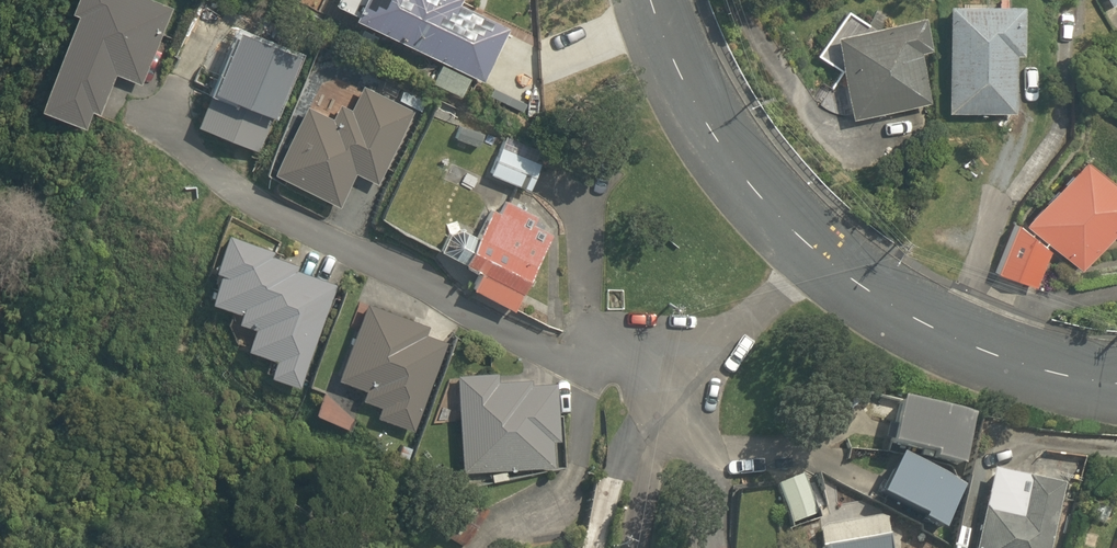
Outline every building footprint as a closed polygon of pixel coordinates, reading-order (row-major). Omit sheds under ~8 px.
[(174,8),(154,0),(78,0),(72,13),(79,15),(41,110),(87,129),(94,112),(101,115),(118,74),(142,84),(174,8)] [(356,20),(444,63),(434,84),(461,98),(472,77),(484,83),(511,28),(462,5),(464,0),(341,0),(339,6),(359,15),(356,20)] [(1018,5),(942,5),(943,113),(1011,113),(1011,55),(1018,55),(1018,5)] [(920,16),(828,35),(847,120),(928,103),(916,53),(929,50),(920,16)] [(300,56),(239,31),(219,79),(213,77),(209,88),(214,90),(199,127),(261,153),(300,56)] [(334,119),(309,107),(276,174),(340,208),(357,175),(378,186),(415,112),(365,87),(353,111),(342,105),(334,119)] [(484,134),(462,126),(456,139),(479,148),(484,134)] [(542,165),(503,148),(491,175),(531,191),(542,165)] [(1116,214),(1116,194),(1069,157),(1018,225),(1075,269),(1116,214)] [(482,274),(474,290),(515,311),(554,236),(535,226),(539,217),(508,202),(501,215),(494,211),(480,239),(465,230),(462,231),(459,221),(447,225),(451,235),(442,252),(482,274)] [(1043,249),(1008,224),(992,273),(1031,287),(1043,249)] [(272,378),(301,388),(337,285),(298,271),(300,266),(274,257),(276,252),(231,236),(218,273),(223,275),(213,304),(243,314),(240,323),(256,329),(249,350),(277,362),(272,378)] [(416,431),(449,343),(428,335),(431,327),(369,303),(339,381),(367,391),(363,400),(381,408),(378,418),(416,431)] [(499,373),(459,376),(464,472),(556,467),(554,441),(562,441),(558,383),(533,385),(533,379),(500,381),(499,373)] [(352,407),(322,394),(313,415),(342,428),(352,407)] [(969,412),(899,397),(889,444),(959,460),(969,412)] [(410,461),(414,450),(403,446),(399,457),(410,461)] [(963,485),(897,451),(872,500),(939,533),(963,485)] [(508,472),(493,474),(494,482),(509,479),(508,472)] [(802,472),(775,483),(790,522),(817,512),(802,472)] [(977,547),(1045,547),(1053,485),(1027,482),(1024,507),(983,502),(977,547)] [(466,547),(489,508),(452,488),(430,527),(466,547)] [(883,538),(834,547),(885,547),(883,538)]
